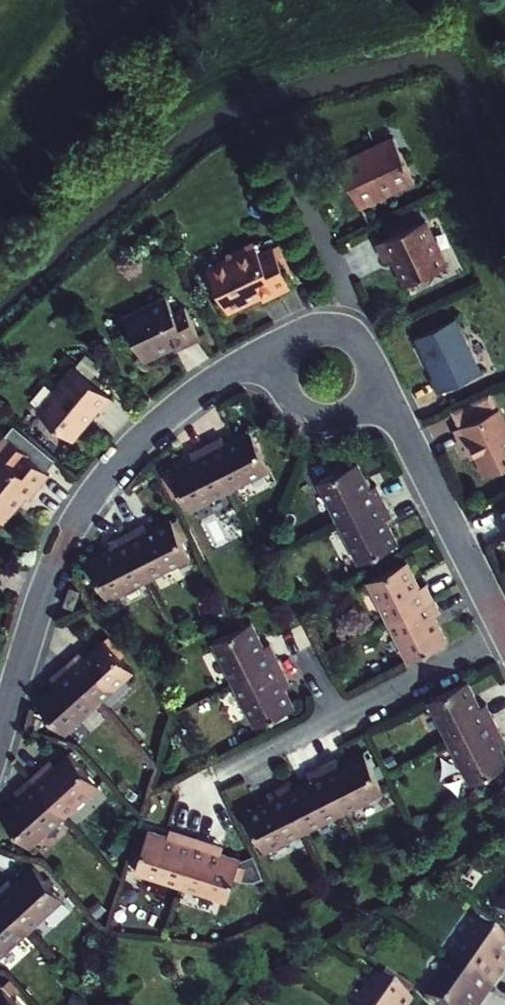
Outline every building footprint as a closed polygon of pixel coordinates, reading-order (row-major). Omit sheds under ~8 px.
[(395,135),(340,161),(358,199),(381,189),(385,195),(417,180),(395,135)] [(424,217),(377,240),(386,257),(393,254),(406,281),(446,262),(424,217)] [(291,289),(272,250),(255,259),(251,251),(213,270),(234,310),(263,296),(266,302),(291,289)] [(170,350),(199,335),(183,303),(166,312),(158,298),(121,317),(142,358),(167,345),(170,350)] [(480,369),(454,315),(414,334),(433,375),(430,376),(437,390),(480,369)] [(115,396),(76,363),(38,408),(74,438),(97,411),(101,414),(115,396)] [(450,408),(458,424),(497,406),(489,389),(450,408)] [(455,426),(462,441),(469,438),(485,472),(504,463),(504,419),(499,405),(497,406),(458,424),(455,426)] [(226,477),(265,460),(243,412),(220,422),(218,417),(202,424),(226,477)] [(187,496),(226,477),(202,424),(187,431),(190,438),(165,450),(187,496)] [(16,452),(8,462),(0,455),(0,521),(22,494),(26,497),(44,475),(16,452)] [(371,484),(359,461),(321,479),(339,514),(383,492),(378,481),(371,484)] [(383,492),(339,514),(360,558),(398,539),(385,512),(392,508),(383,492)] [(141,513),(124,522),(149,572),(189,552),(168,509),(145,520),(141,513)] [(108,592),(149,572),(124,522),(110,528),(114,536),(87,549),(108,592)] [(419,584),(406,558),(368,577),(387,614),(431,592),(426,580),(419,584)] [(439,608),(431,592),(387,614),(407,654),(446,634),(434,611),(439,608)] [(250,618),(209,639),(229,678),(278,653),(272,640),(264,644),(250,618)] [(66,658),(103,701),(136,674),(102,635),(83,652),(79,647),(66,658)] [(278,653),(229,678),(251,723),(294,702),(285,684),(292,680),(278,653)] [(69,731),(103,701),(66,658),(53,670),(58,675),(36,694),(69,731)] [(425,695),(444,735),(491,712),(484,698),(477,702),(466,680),(459,678),(425,695)] [(491,712),(444,735),(463,774),(504,754),(493,731),(499,728),(491,712)] [(43,762),(31,773),(68,814),(103,783),(70,746),(47,766),(43,762)] [(337,757),(323,764),(345,807),(385,788),(366,749),(339,762),(337,757)] [(313,776),(286,789),(305,827),(345,807),(323,764),(310,770),(313,776)] [(36,842),(68,814),(31,773),(18,784),(23,789),(4,806),(36,842)] [(265,794),(267,798),(247,808),(265,846),(305,827),(286,789),(284,784),(265,794)] [(180,880),(195,833),(178,827),(176,834),(148,825),(135,866),(180,880)] [(214,839),(195,833),(180,880),(226,895),(239,853),(212,845),(214,839)] [(34,928),(65,900),(31,863),(12,880),(8,875),(0,882),(0,891),(34,928)] [(34,928),(0,891),(0,959),(34,928)] [(497,912),(504,917),(504,900),(497,912)] [(452,961),(493,990),(504,973),(498,969),(504,962),(504,960),(504,941),(478,923),(452,961)] [(482,1004),(493,990),(452,961),(426,998),(435,1004),(472,1004),(475,1001),(482,1004)] [(0,971),(0,1004),(30,1004),(0,971)] [(387,971),(381,979),(408,997),(413,989),(387,971)] [(412,1001),(408,997),(381,979),(377,976),(356,1004),(410,1004),(412,1001)]
